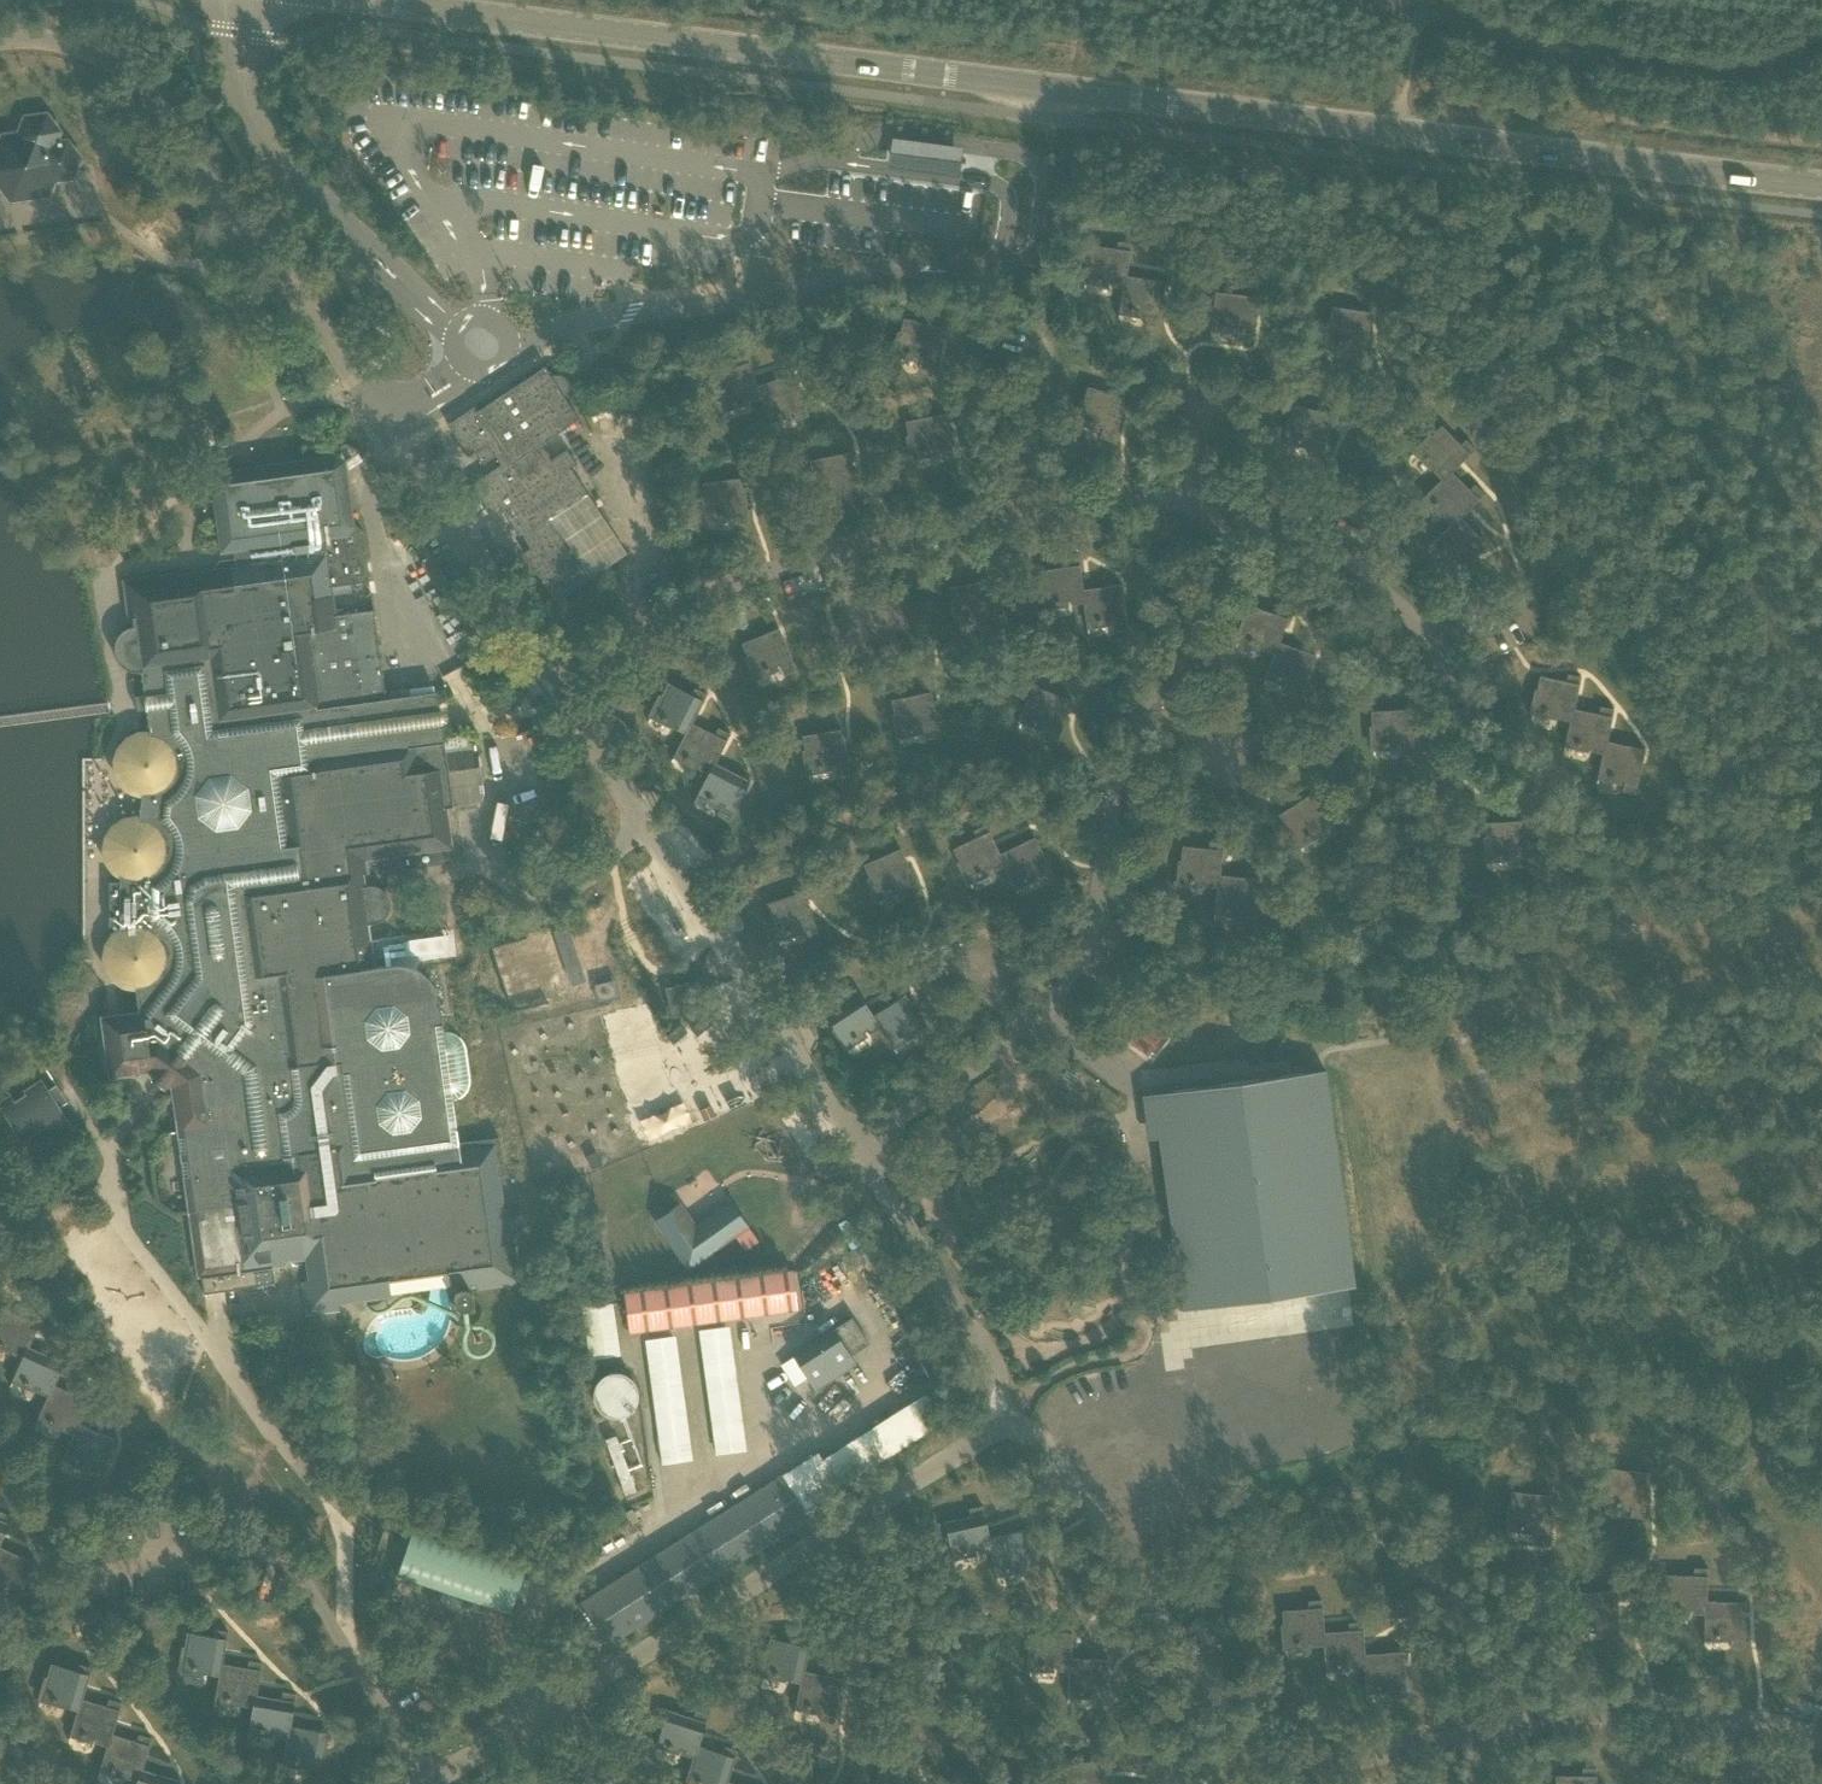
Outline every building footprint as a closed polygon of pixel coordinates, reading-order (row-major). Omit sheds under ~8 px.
[(6,139),(0,153),(0,180),(13,197),(46,193),(52,181),(55,180),(72,176),(76,159),(45,119),(28,122),(26,128),(22,138),(19,144),(8,145),(7,139),(6,139)] [(960,153),(891,144),(889,160),(958,169),(960,153)] [(1126,276),(1132,244),(1119,242),(1118,249),(1091,245),(1084,288),(1085,288),(1087,279),(1096,280),(1096,282),(1100,283),(1101,281),(1112,283),(1111,286),(1123,288),(1124,288),(1126,276)] [(1165,283),(1126,276),(1124,288),(1123,288),(1119,319),(1120,319),(1121,309),(1131,311),(1131,313),(1135,313),(1135,312),(1147,314),(1145,325),(1158,327),(1165,283)] [(1216,293),(1211,336),(1212,336),(1213,326),(1222,327),(1222,329),(1226,330),(1227,328),(1238,329),(1237,340),(1250,342),(1255,297),(1216,293)] [(1332,307),(1326,350),(1327,350),(1328,341),(1338,342),(1337,344),(1341,344),(1342,343),(1354,345),(1352,356),(1365,357),(1372,313),(1332,307)] [(904,319),(894,361),(895,361),(897,352),(907,354),(906,356),(910,357),(911,355),(922,358),(919,369),(932,372),(943,328),(904,319)] [(499,506),(516,531),(520,538),(523,536),(531,548),(524,553),(556,602),(590,580),(558,531),(553,534),(545,522),(588,494),(571,468),(577,464),(568,450),(552,461),(549,457),(550,456),(542,444),(580,419),(563,393),(568,389),(564,383),(560,376),(554,380),(545,367),(478,411),(475,407),(448,425),(469,456),(475,453),(483,464),(495,456),(502,466),(472,485),(489,512),(499,506)] [(794,374),(758,386),(757,387),(761,398),(760,398),(771,428),(772,427),(769,418),(778,415),(778,417),(782,415),(781,414),(793,410),(796,421),(809,416),(794,374)] [(1088,387),(1075,429),(1076,429),(1079,420),(1088,422),(1088,424),(1092,425),(1092,424),(1104,427),(1100,438),(1113,442),(1126,399),(1088,387)] [(1294,405),(1284,447),(1285,448),(1287,438),(1297,441),(1296,442),(1300,443),(1301,442),(1312,445),(1309,456),(1322,459),(1333,415),(1294,405)] [(906,422),(914,464),(915,464),(913,455),(923,453),(923,455),(927,454),(927,452),(939,450),(941,461),(954,458),(945,414),(906,422)] [(1451,472),(1452,472),(1475,450),(1466,440),(1460,446),(1442,426),(1411,457),(1418,451),(1425,458),(1424,459),(1427,462),(1428,461),(1436,469),(1433,472),(1442,480),(1442,481),(1451,472)] [(810,461),(819,504),(820,504),(818,494),(828,492),(828,494),(832,493),(832,491),(843,489),(846,500),(859,497),(849,453),(810,461)] [(124,985),(135,987),(139,1013),(120,1015),(105,1035),(106,1048),(108,1060),(128,1075),(153,1072),(154,1070),(157,1072),(163,1077),(172,1084),(174,1085),(173,1087),(179,1131),(190,1212),(199,1277),(202,1276),(204,1293),(235,1289),(235,1288),(275,1283),(273,1266),(284,1265),(283,1258),(308,1255),(312,1281),(304,1282),(308,1314),(339,1310),(338,1301),(364,1298),(430,1289),(444,1287),(456,1285),(457,1293),(454,1299),(456,1306),(462,1310),(469,1309),(474,1304),(474,1297),(469,1292),(468,1283),(477,1282),(478,1291),(520,1285),(515,1247),(508,1248),(498,1176),(505,1175),(500,1138),(459,1143),(453,1101),(461,1099),(466,1093),(470,1086),(470,1078),(466,1050),(464,1042),(459,1036),(452,1033),(444,1032),(440,1002),(436,990),(428,979),(418,971),(406,966),(393,965),(374,968),(368,924),(375,923),(383,920),(389,913),(390,903),(388,896),(384,890),(377,887),(369,886),(363,887),(361,875),(368,874),(366,860),(385,857),(386,870),(408,867),(433,863),(433,865),(454,863),(446,808),(453,807),(443,738),(441,715),(438,693),(386,700),(374,611),(354,613),(336,616),(332,616),(328,588),(351,585),(370,582),(363,531),(352,523),(345,467),(332,458),(319,459),(306,461),(292,463),(279,465),(266,467),(252,468),(239,470),(225,472),(212,474),(222,551),(233,550),(236,569),(176,577),(175,572),(122,579),(128,620),(133,619),(134,627),(126,630),(119,636),(115,644),(115,653),(117,661),(123,668),(132,672),(141,672),(144,696),(136,697),(137,704),(138,711),(146,710),(149,734),(139,735),(129,740),(122,747),(118,757),(117,767),(120,776),(125,785),(133,791),(142,794),(139,819),(128,820),(117,826),(110,834),(106,845),(107,856),(112,867),(120,875),(120,882),(110,883),(110,932),(121,931),(112,939),(107,948),(106,959),(109,970),(115,979),(124,985)] [(1460,517),(1461,518),(1484,495),(1475,485),(1469,491),(1452,472),(1451,472),(1442,481),(1442,480),(1420,502),(1420,503),(1427,496),(1434,503),(1433,504),(1436,507),(1437,506),(1445,514),(1443,517),(1451,525),(1451,526),(1460,517)] [(704,483),(709,527),(710,527),(709,517),(719,516),(719,517),(723,517),(723,515),(735,513),(736,525),(749,523),(743,478),(704,483)] [(1451,526),(1451,525),(1429,547),(1430,548),(1436,541),(1443,548),(1442,549),(1445,552),(1446,551),(1454,559),(1446,567),(1456,577),(1488,545),(1461,518),(1460,517),(1451,526)] [(1072,605),(1084,603),(1083,591),(1083,590),(1079,558),(1066,560),(1067,567),(1040,571),(1046,614),(1047,614),(1046,605),(1056,603),(1056,605),(1060,604),(1060,603),(1071,601),(1072,605)] [(990,581),(950,588),(958,631),(959,630),(958,621),(967,619),(968,621),(972,620),(971,618),(983,616),(985,627),(998,625),(990,581)] [(1084,603),(1088,634),(1089,633),(1088,624),(1098,622),(1098,624),(1102,623),(1102,622),(1113,620),(1115,631),(1128,630),(1122,585),(1083,590),(1083,591),(1084,603)] [(1279,643),(1290,612),(1278,608),(1275,615),(1250,606),(1236,647),(1237,647),(1240,638),(1249,641),(1248,643),(1252,644),(1253,643),(1264,647),(1263,650),(1274,654),(1275,654),(1279,643)] [(779,629),(743,644),(759,684),(760,684),(756,675),(765,671),(766,673),(770,671),(769,669),(780,665),(784,675),(797,671),(779,629)] [(1316,656),(1279,643),(1275,654),(1274,654),(1264,683),(1265,684),(1268,675),(1277,678),(1277,680),(1281,681),(1281,679),(1292,683),(1289,694),(1301,698),(1316,656)] [(1574,709),(1581,678),(1568,675),(1566,682),(1540,677),(1531,719),(1532,720),(1534,710),(1544,712),(1543,714),(1548,714),(1548,713),(1559,715),(1559,719),(1570,721),(1571,721),(1574,709)] [(668,684),(653,713),(663,718),(662,720),(666,722),(666,720),(677,725),(675,729),(686,734),(692,723),(692,724),(707,695),(695,689),(692,696),(668,684)] [(1072,702),(1035,687),(1019,728),(1020,728),(1024,719),(1033,723),(1032,724),(1036,726),(1037,724),(1048,728),(1044,739),(1056,744),(1072,702)] [(892,701),(901,743),(902,743),(900,733),(909,731),(910,733),(914,732),(913,731),(925,728),(927,739),(940,737),(931,693),(892,701)] [(1591,751),(1603,754),(1604,754),(1606,742),(1607,742),(1614,710),(1601,707),(1599,715),(1574,709),(1571,721),(1570,721),(1564,751),(1565,752),(1567,742),(1577,744),(1576,746),(1580,747),(1581,745),(1592,748),(1591,751)] [(1371,712),(1374,755),(1375,755),(1374,746),(1384,745),(1384,747),(1388,747),(1388,745),(1400,744),(1401,756),(1414,755),(1411,710),(1371,712)] [(686,734),(676,753),(686,758),(685,760),(689,762),(689,760),(700,765),(698,769),(709,774),(715,763),(715,764),(730,734),(719,729),(715,735),(692,724),(692,723),(686,734)] [(803,736),(810,779),(811,779),(809,770),(819,768),(819,770),(823,769),(823,768),(835,766),(837,777),(850,775),(843,730),(803,736)] [(1604,754),(1603,754),(1597,784),(1598,784),(1600,775),(1609,777),(1609,779),(1613,780),(1613,778),(1625,780),(1623,791),(1635,794),(1645,750),(1607,742),(1606,742),(1604,754)] [(718,815),(730,821),(750,781),(715,764),(715,763),(709,774),(699,793),(709,798),(708,800),(712,802),(712,800),(723,806),(718,815)] [(1312,794),(1279,816),(1303,852),(1304,851),(1298,843),(1307,838),(1307,839),(1311,837),(1310,836),(1320,829),(1326,839),(1337,832),(1312,794)] [(1525,821),(1485,823),(1487,867),(1489,867),(1488,857),(1498,857),(1498,858),(1502,858),(1502,857),(1514,856),(1514,867),(1527,866),(1525,821)] [(953,849),(972,888),(973,888),(969,879),(978,875),(979,877),(982,875),(982,873),(992,868),(994,872),(1004,866),(1005,866),(1000,855),(986,825),(974,831),(977,838),(953,849)] [(1005,866),(1004,866),(1018,894),(1019,894),(1015,885),(1024,881),(1024,882),(1028,881),(1027,879),(1038,874),(1043,884),(1055,878),(1035,838),(1000,855),(1005,866)] [(1219,876),(1220,876),(1223,843),(1210,842),(1209,849),(1183,847),(1178,890),(1179,890),(1180,880),(1190,881),(1190,883),(1194,883),(1194,882),(1206,883),(1205,887),(1217,888),(1218,888),(1219,876)] [(864,865),(881,905),(882,905),(878,896),(887,892),(888,893),(892,892),(891,890),(902,885),(907,896),(919,891),(901,849),(864,865)] [(1258,880),(1220,876),(1219,876),(1218,888),(1217,888),(1214,919),(1215,919),(1216,909),(1226,910),(1226,912),(1230,912),(1230,911),(1242,912),(1241,923),(1254,925),(1258,880)] [(767,904),(778,936),(781,945),(782,945),(778,936),(788,932),(788,934),(792,933),(792,931),(803,927),(806,938),(819,934),(805,891),(767,904)] [(444,935),(409,940),(411,956),(446,951),(444,935)] [(673,1017),(696,1012),(689,983),(666,988),(673,1017)] [(826,1017),(845,1045),(850,1053),(851,1053),(846,1045),(854,1039),(855,1041),(858,1039),(857,1037),(867,1031),(869,1034),(879,1027),(880,1027),(873,1017),(874,1016),(856,989),(845,996),(849,1002),(826,1017)] [(880,1027),(879,1027),(896,1053),(897,1053),(892,1044),(900,1039),(901,1041),(905,1038),(904,1037),(913,1030),(920,1040),(931,1033),(906,995),(874,1016),(873,1017),(880,1027)] [(680,1024),(666,1036),(673,1044),(687,1032),(680,1024)] [(1155,1115),(1182,1311),(1356,1287),(1326,1070),(1174,1091),(1175,1101),(1161,1103),(1163,1114),(1155,1115)] [(75,1133),(56,1103),(64,1097),(57,1086),(49,1092),(20,1111),(13,1100),(1,1107),(34,1159),(75,1133)] [(654,1219),(689,1267),(749,1223),(731,1199),(696,1225),(679,1201),(654,1219)] [(629,1333),(702,1322),(774,1313),(798,1310),(793,1271),(697,1283),(640,1291),(623,1293),(628,1328),(629,1333)] [(613,1300),(582,1303),(587,1357),(618,1354),(613,1300)] [(0,1315),(0,1346),(2,1347),(3,1345),(13,1350),(12,1353),(23,1358),(24,1358),(29,1347),(42,1317),(30,1312),(27,1319),(3,1308),(0,1315)] [(843,1324),(794,1356),(816,1390),(856,1364),(851,1356),(870,1343),(853,1318),(843,1325),(843,1324)] [(702,1326),(713,1451),(744,1448),(733,1323),(702,1326)] [(678,1332),(644,1336),(659,1461),(693,1457),(678,1332)] [(54,1386),(68,1356),(56,1351),(53,1358),(29,1347),(24,1358),(23,1358),(11,1386),(11,1387),(15,1378),(24,1382),(24,1383),(27,1385),(28,1384),(39,1388),(37,1392),(48,1397),(49,1397),(54,1386)] [(589,1411),(631,1410),(630,1371),(587,1372),(589,1411)] [(79,1424),(80,1424),(93,1394),(81,1389),(78,1396),(54,1386),(49,1397),(48,1397),(36,1425),(37,1425),(41,1417),(50,1420),(49,1422),(53,1424),(53,1422),(64,1427),(63,1430),(74,1435),(79,1424)] [(819,1452),(806,1461),(577,1605),(604,1648),(635,1628),(810,1518),(805,1510),(948,1419),(935,1387),(822,1459),(819,1452)] [(1319,1388),(1278,1398),(1281,1412),(1322,1402),(1319,1388)] [(74,1435),(61,1464),(62,1464),(66,1455),(75,1459),(74,1460),(78,1462),(79,1461),(89,1465),(85,1476),(97,1481),(115,1440),(80,1424),(79,1424),(74,1435)] [(616,1432),(602,1436),(620,1492),(633,1488),(616,1432)] [(1649,1474),(1610,1469),(1605,1512),(1606,1512),(1607,1503),(1616,1504),(1616,1505),(1620,1506),(1620,1504),(1632,1506),(1631,1517),(1644,1518),(1649,1474)] [(1513,1492),(1508,1535),(1509,1535),(1510,1526),(1519,1527),(1519,1528),(1523,1529),(1523,1527),(1535,1529),(1534,1540),(1547,1541),(1552,1497),(1513,1492)] [(971,1517),(945,1522),(954,1565),(955,1565),(953,1555),(963,1553),(963,1555),(967,1554),(967,1552),(978,1550),(979,1553),(991,1551),(989,1538),(982,1506),(970,1509),(971,1517)] [(13,1517),(1,1512),(0,1513),(0,1545),(13,1517)] [(528,1562),(414,1525),(397,1577),(511,1613),(516,1598),(528,1562)] [(991,1551),(998,1581),(999,1581),(996,1571),(1006,1569),(1006,1571),(1010,1570),(1010,1568),(1022,1566),(1024,1577),(1037,1574),(1027,1530),(989,1538),(991,1551)] [(16,1604),(34,1563),(0,1547),(0,1584),(8,1588),(4,1598),(16,1604)] [(1693,1614),(1705,1614),(1706,1614),(1706,1602),(1707,1602),(1708,1569),(1695,1569),(1694,1576),(1667,1576),(1666,1619),(1667,1619),(1668,1610),(1677,1610),(1677,1611),(1681,1612),(1681,1610),(1693,1610),(1693,1614)] [(1576,1594),(1579,1637),(1580,1637),(1579,1628),(1589,1627),(1589,1629),(1593,1629),(1593,1627),(1605,1626),(1606,1637),(1619,1637),(1616,1592),(1576,1594)] [(1324,1633),(1322,1601),(1309,1602),(1309,1609),(1282,1611),(1286,1655),(1287,1654),(1286,1645),(1296,1644),(1296,1646),(1300,1645),(1300,1644),(1311,1643),(1312,1646),(1324,1646),(1325,1645),(1324,1633)] [(1745,1603),(1707,1602),(1706,1602),(1706,1614),(1705,1614),(1704,1645),(1705,1645),(1705,1636),(1715,1636),(1715,1637),(1719,1638),(1719,1636),(1731,1636),(1731,1648),(1744,1648),(1745,1603)] [(1364,1655),(1365,1655),(1362,1622),(1349,1623),(1350,1631),(1324,1633),(1325,1645),(1324,1646),(1327,1676),(1328,1676),(1327,1667),(1336,1666),(1337,1668),(1341,1667),(1341,1666),(1352,1665),(1352,1669),(1365,1668),(1365,1667),(1364,1655)] [(1032,1632),(1030,1676),(1031,1676),(1032,1666),(1041,1666),(1041,1668),(1045,1668),(1046,1667),(1057,1667),(1057,1671),(1069,1671),(1070,1671),(1070,1659),(1071,1659),(1072,1626),(1059,1626),(1059,1633),(1032,1632)] [(222,1664),(223,1664),(228,1632),(215,1630),(214,1638),(188,1633),(180,1676),(181,1676),(183,1666),(193,1668),(192,1670),(196,1670),(197,1669),(208,1671),(208,1674),(220,1676),(222,1664)] [(804,1671),(805,1672),(811,1640),(798,1637),(797,1644),(770,1639),(762,1682),(763,1682),(765,1672),(774,1674),(774,1676),(778,1677),(778,1675),(790,1677),(789,1681),(801,1684),(804,1671)] [(557,1649),(583,1657),(586,1648),(587,1646),(560,1638),(557,1649)] [(1365,1667),(1365,1668),(1367,1698),(1368,1698),(1367,1689),(1377,1688),(1377,1690),(1381,1689),(1381,1688),(1393,1687),(1394,1698),(1407,1697),(1403,1652),(1365,1655),(1364,1655),(1365,1667)] [(1110,1660),(1071,1659),(1070,1659),(1070,1671),(1069,1671),(1068,1702),(1069,1702),(1069,1693),(1079,1693),(1079,1695),(1083,1695),(1083,1693),(1095,1694),(1095,1705),(1108,1705),(1110,1660)] [(256,1695),(257,1696),(262,1663),(249,1661),(248,1669),(223,1664),(222,1664),(220,1676),(214,1707),(215,1707),(217,1698),(226,1699),(226,1701),(230,1702),(231,1700),(242,1702),(241,1706),(253,1708),(254,1708),(256,1695)] [(82,1699),(83,1700),(92,1668),(80,1665),(78,1672),(52,1664),(39,1706),(40,1706),(43,1697),(52,1700),(52,1701),(56,1702),(56,1701),(68,1704),(66,1708),(78,1711),(79,1711),(82,1699)] [(801,1684),(795,1714),(796,1714),(798,1705),(807,1707),(807,1708),(811,1709),(811,1707),(823,1710),(821,1721),(833,1724),(842,1679),(805,1672),(804,1671),(801,1684)] [(290,1727),(291,1727),(296,1695),(283,1692),(282,1700),(257,1696),(256,1695),(254,1708),(253,1708),(248,1738),(249,1739),(251,1729),(260,1731),(260,1732),(264,1733),(265,1731),(276,1733),(275,1737),(287,1739),(288,1739),(290,1727)] [(112,1735),(113,1735),(122,1703),(109,1700),(107,1707),(83,1700),(82,1699),(79,1711),(78,1711),(69,1741),(70,1741),(73,1732),(82,1735),(82,1736),(86,1738),(86,1736),(97,1739),(96,1743),(108,1746),(109,1747),(112,1735)] [(668,1710),(658,1742),(655,1752),(656,1752),(659,1743),(668,1746),(668,1747),(672,1749),(672,1747),(683,1751),(682,1754),(694,1758),(698,1746),(699,1746),(709,1715),(696,1711),(694,1719),(668,1710)] [(329,1733),(291,1727),(290,1727),(288,1739),(287,1739),(284,1760),(310,1764),(308,1776),(321,1778),(329,1733)] [(109,1747),(108,1746),(99,1776),(100,1776),(103,1767),(112,1770),(111,1772),(115,1773),(116,1771),(127,1774),(126,1778),(137,1781),(138,1782),(142,1770),(152,1739),(139,1735),(137,1742),(113,1735),(112,1735),(109,1747)] [(728,1782),(738,1751),(725,1747),(723,1754),(699,1746),(698,1746),(694,1758),(685,1783),(686,1783),(688,1778),(697,1782),(697,1783),(700,1783),(701,1783),(705,1783),(727,1783),(727,1782),(728,1782)] [(1596,1769),(1583,1769),(1583,1776),(1556,1777),(1556,1783),(1596,1783),(1596,1769)] [(179,1781),(142,1770),(138,1782),(137,1781),(137,1783),(179,1783),(179,1781)]
